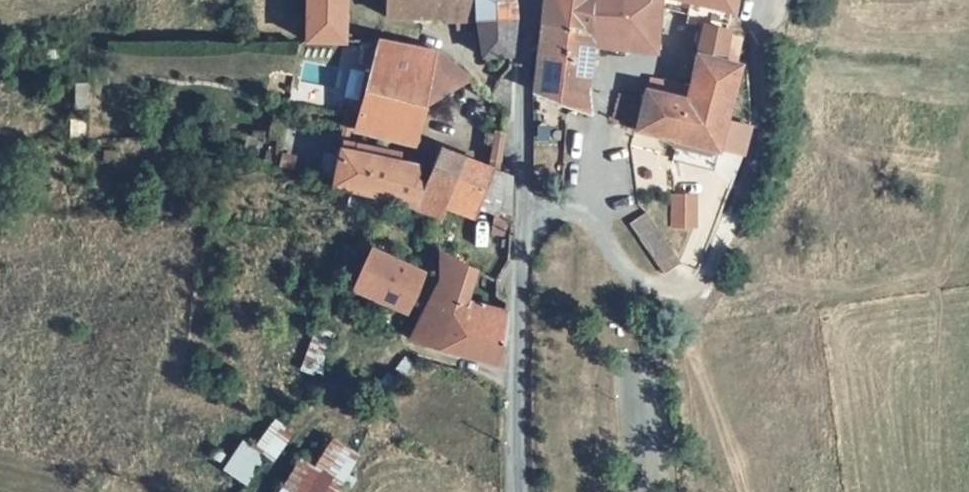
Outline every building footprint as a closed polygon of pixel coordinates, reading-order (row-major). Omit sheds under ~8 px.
[(306,39),(345,40),(345,38),(347,0),(307,0),(306,39)] [(390,13),(444,13),(445,17),(477,16),(476,0),(390,0),(390,13)] [(517,13),(514,0),(476,0),(477,16),(517,13)] [(596,27),(597,0),(550,0),(547,17),(596,27)] [(660,0),(597,0),(596,27),(596,31),(630,35),(630,47),(658,49),(660,3),(660,0)] [(660,3),(692,12),(693,21),(706,24),(733,30),(736,8),(703,0),(660,0),(660,3)] [(736,8),(737,0),(703,0),(736,8)] [(507,58),(508,53),(513,52),(517,13),(477,16),(485,53),(490,53),(494,63),(498,64),(502,64),(505,60),(507,58)] [(596,27),(547,17),(532,74),(532,89),(591,109),(596,31),(596,27)] [(700,50),(730,60),(733,30),(706,24),(700,50)] [(429,97),(473,75),(444,49),(383,38),(372,68),(433,83),(429,97)] [(712,163),(746,64),(730,60),(700,50),(691,86),(689,95),(650,87),(645,100),(639,123),(678,135),(673,152),(712,163)] [(362,103),(423,119),(429,97),(433,83),(372,68),(362,103)] [(650,87),(689,95),(691,86),(652,76),(650,87)] [(617,116),(639,123),(645,100),(624,93),(617,116)] [(412,136),(423,119),(362,103),(359,113),(356,124),(401,136),(412,136)] [(751,124),(728,117),(719,144),(741,151),(751,124)] [(395,149),(343,135),(335,182),(391,194),(416,203),(426,180),(414,176),(419,163),(397,157),(395,149)] [(449,200),(452,191),(465,153),(440,143),(426,180),(416,203),(443,215),(449,200)] [(477,203),(490,164),(465,153),(452,191),(477,203)] [(496,207),(514,208),(514,174),(495,166),(490,164),(477,203),(495,209),(496,207)] [(452,191),(449,200),(474,213),(477,203),(452,191)] [(690,192),(668,195),(671,224),(694,221),(690,192)] [(650,206),(632,218),(665,266),(684,253),(650,206)] [(495,227),(513,228),(514,208),(496,207),(495,209),(495,227)] [(391,224),(380,219),(375,231),(386,236),(391,224)] [(425,267),(370,242),(353,283),(407,307),(425,267)] [(431,315),(458,326),(466,301),(477,264),(442,245),(441,272),(424,311),(431,315)] [(431,315),(421,339),(500,360),(509,313),(466,301),(458,326),(431,315)] [(431,315),(424,311),(414,337),(421,339),(431,315)] [(293,434),(274,419),(253,444),(273,460),(293,434)] [(263,457),(239,440),(219,469),(244,486),(263,457)] [(292,491),(347,491),(365,460),(341,448),(326,471),(307,464),(292,491)]
